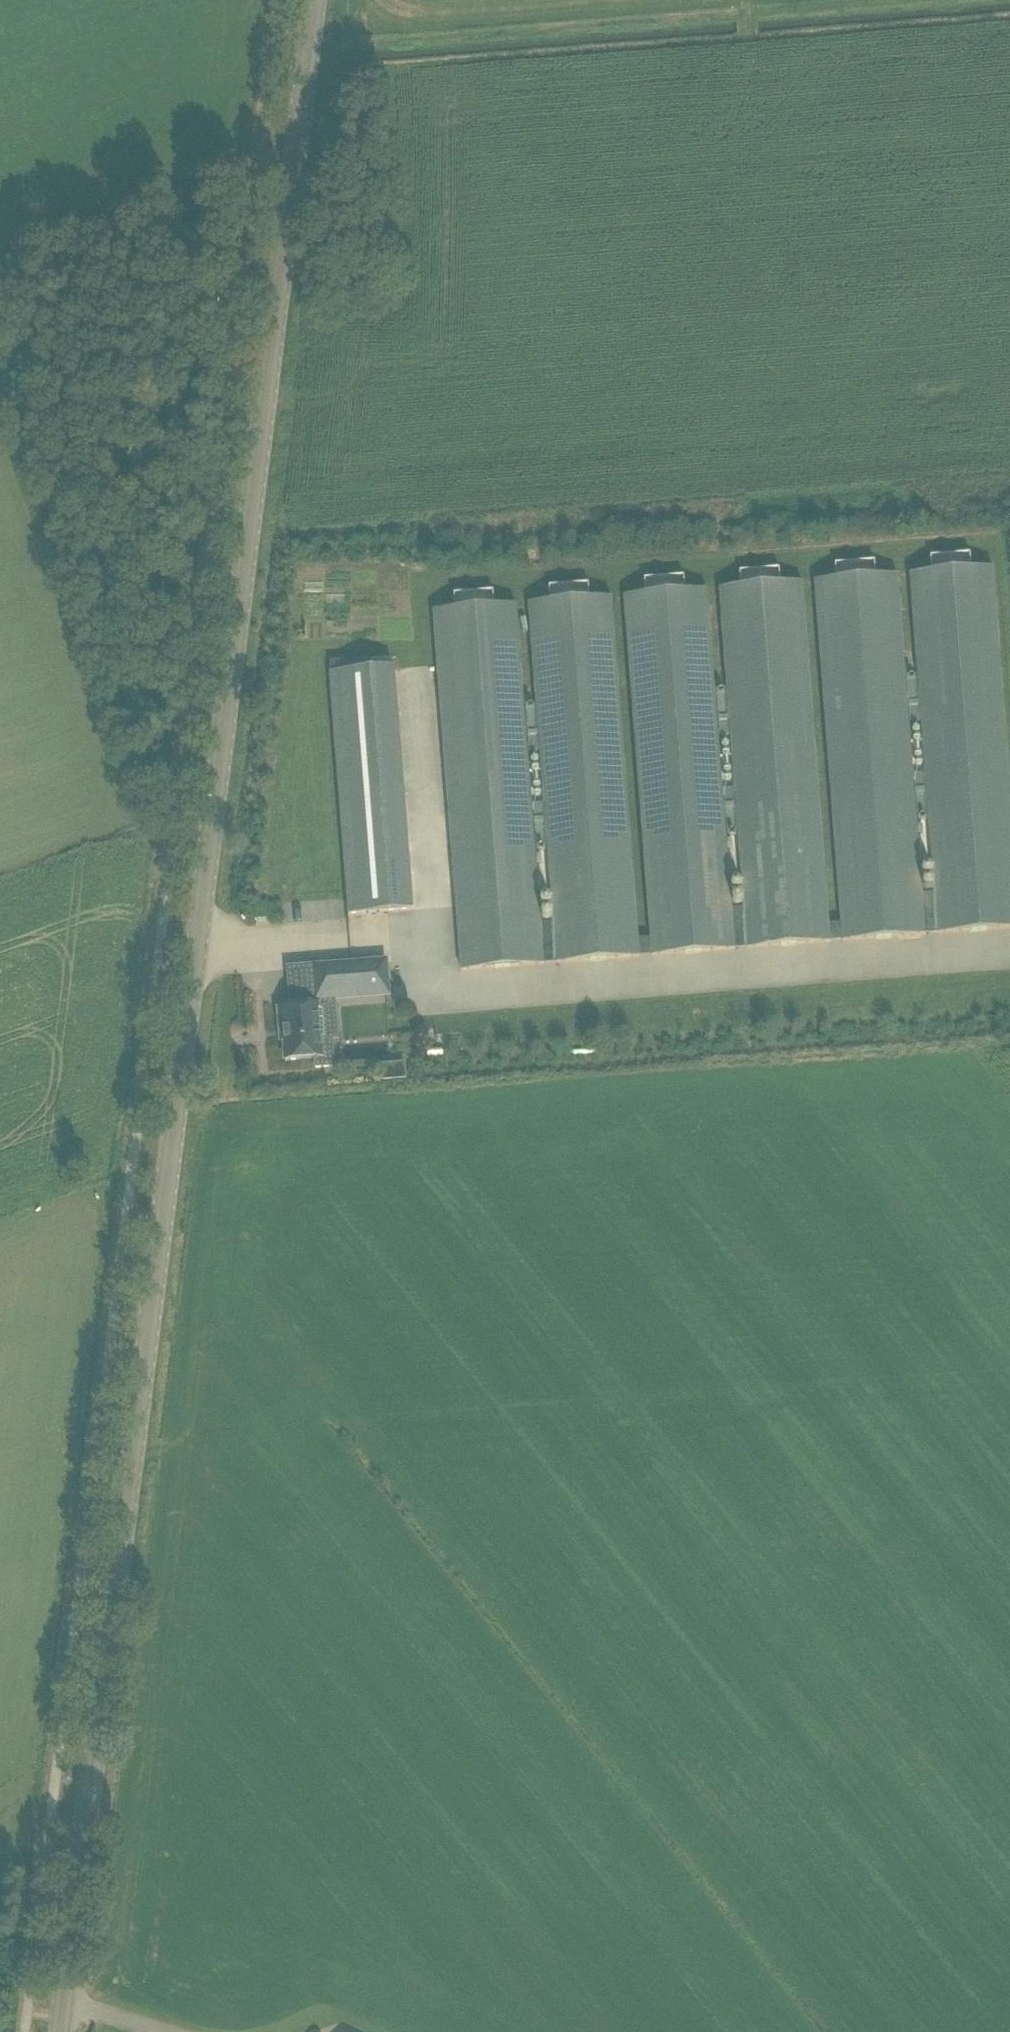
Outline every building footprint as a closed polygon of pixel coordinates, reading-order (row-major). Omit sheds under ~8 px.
[(896,576),(875,578),(874,562),(834,565),(835,581),(814,582),(843,941),(925,935),(924,933),(938,932),(938,934),(1009,928),(1009,800),(992,568),(971,570),(970,554),(929,557),(931,573),(910,575),(936,907),(923,908),(896,576)] [(732,923),(706,591),(685,592),(683,577),(644,580),(645,596),(624,597),(652,956),(734,950),(734,948),(747,947),(747,949),(829,942),(801,583),(780,585),(779,569),(739,572),(740,588),(719,590),(745,922),(732,923)] [(541,938),(515,606),(494,607),(493,592),(453,595),(454,611),(433,612),(461,971),(543,965),(543,963),(556,962),(557,964),(639,957),(611,598),(589,600),(588,584),(548,587),(550,603),(528,605),(554,937),(541,938)] [(412,911),(393,669),(330,674),(348,916),(412,911)] [(388,996),(385,963),(314,968),(316,1001),(388,996)] [(319,1042),(317,1007),(278,1010),(280,1032),(283,1031),(284,1040),(281,1041),(281,1043),(284,1043),(285,1062),(315,1060),(315,1069),(333,1068),(331,1041),(319,1042)] [(378,1080),(401,1078),(400,1063),(377,1064),(378,1080)]
